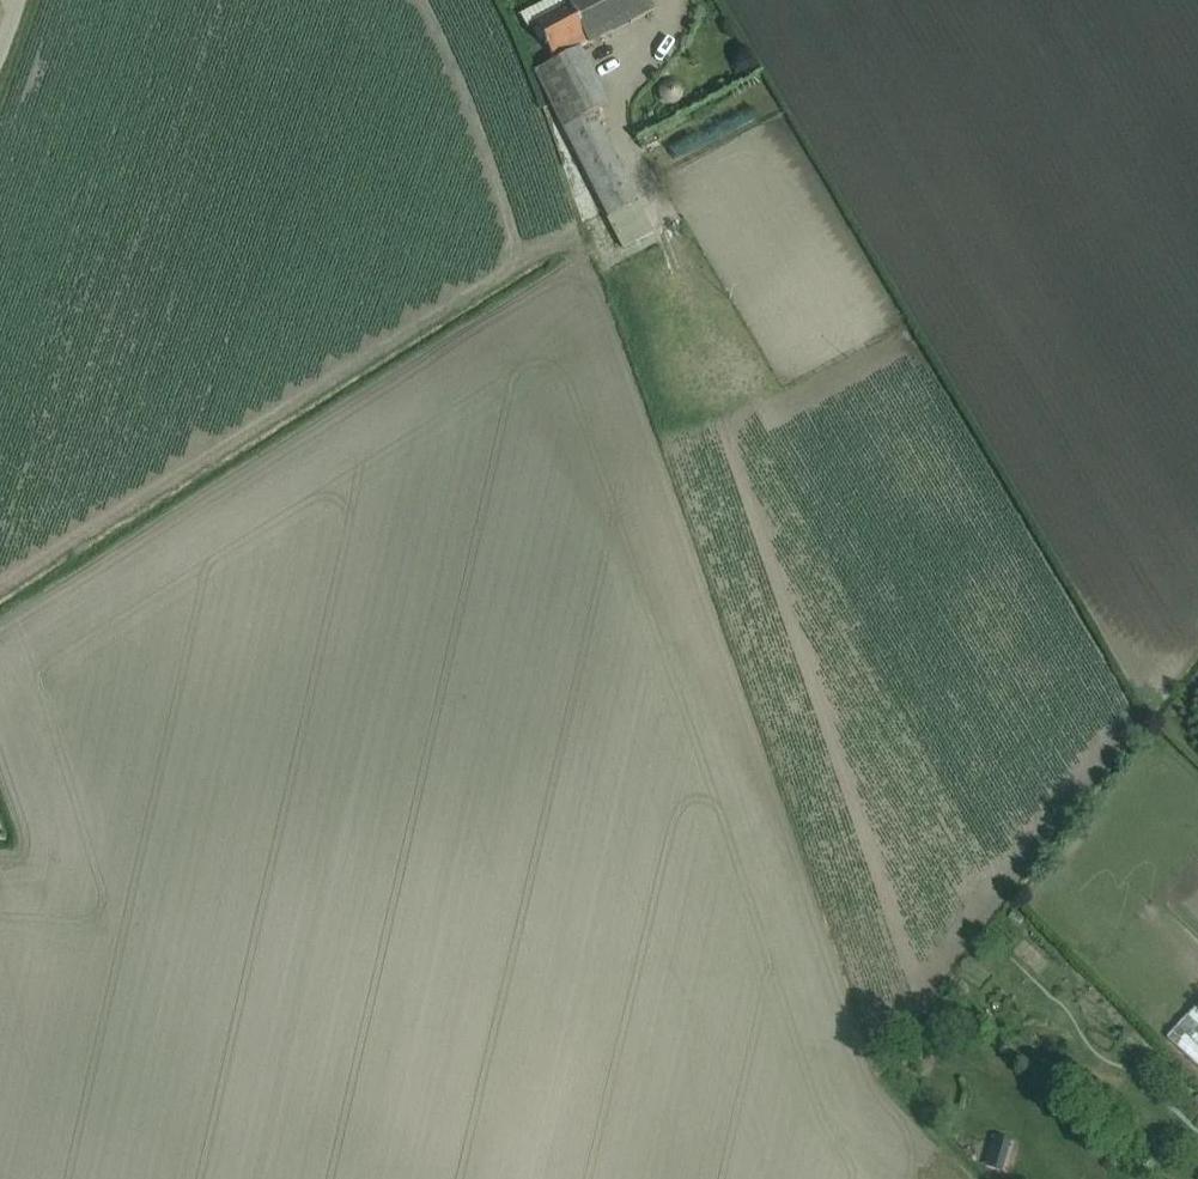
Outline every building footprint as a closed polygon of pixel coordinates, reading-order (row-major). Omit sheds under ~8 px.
[(568,6),(534,23),(545,45),(554,63),(533,72),(622,249),(653,233),(592,113),(607,105),(579,50),(596,43),(595,42),(653,11),(647,0),(564,0),(568,6)] [(1197,1005),(1167,1038),(1197,1066),(1197,1005)]
